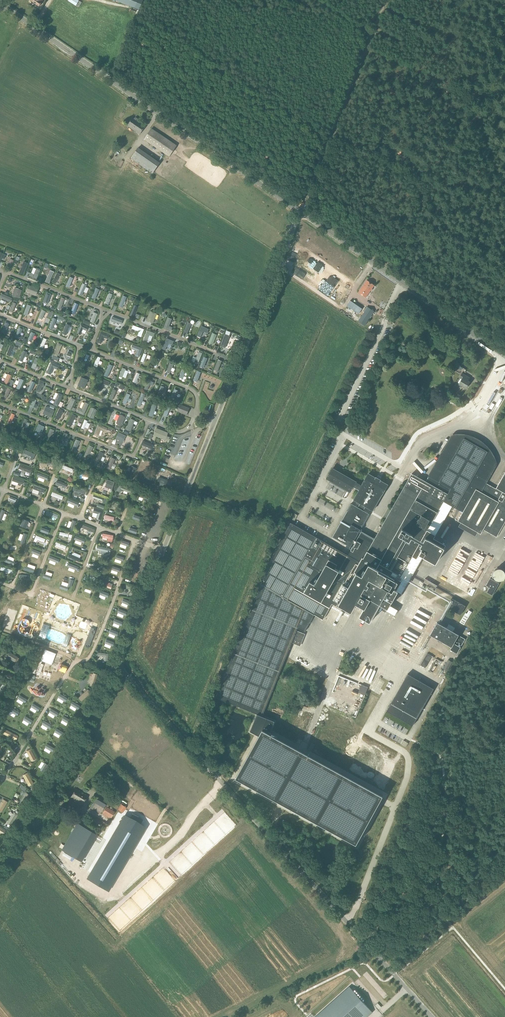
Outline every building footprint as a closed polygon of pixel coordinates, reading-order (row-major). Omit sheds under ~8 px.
[(118,1),(135,7),(140,9),(141,8),(144,0),(119,0),(118,1)] [(134,118),(133,117),(127,125),(140,134),(145,126),(140,122),(140,121),(135,117),(134,118)] [(169,157),(177,145),(152,128),(144,139),(169,157)] [(153,173),(160,163),(138,147),(131,158),(153,173)] [(23,275),(27,263),(23,262),(19,273),(23,275)] [(301,262),(295,273),(310,283),(313,278),(309,276),(313,270),(301,262)] [(36,280),(40,270),(36,268),(34,274),(30,273),(28,276),(36,280)] [(50,269),(45,281),(49,283),(54,271),(50,269)] [(366,297),(374,285),(367,280),(358,292),(366,297)] [(36,293),(38,289),(28,285),(27,290),(36,293)] [(19,298),(22,290),(15,288),(12,296),(19,298)] [(0,296),(0,298),(10,302),(12,298),(1,294),(0,296)] [(122,299),(118,310),(124,312),(127,301),(122,299)] [(374,312),(367,307),(362,316),(358,321),(365,325),(374,312)] [(150,311),(146,321),(152,323),(156,314),(150,311)] [(42,326),(46,316),(41,314),(37,324),(42,326)] [(112,316),(110,320),(121,324),(122,320),(112,316)] [(168,317),(163,329),(171,332),(172,327),(169,326),(172,319),(168,317)] [(53,321),(49,330),(55,332),(59,323),(53,321)] [(81,324),(76,333),(80,335),(82,329),(86,331),(87,327),(81,324)] [(141,337),(144,329),(133,325),(132,329),(139,331),(137,336),(141,337)] [(207,333),(209,329),(202,326),(197,336),(200,338),(203,331),(207,333)] [(153,337),(154,333),(147,331),(143,341),(146,342),(149,335),(153,337)] [(100,332),(97,342),(101,344),(103,337),(108,339),(109,335),(100,332)] [(212,333),(209,343),(213,345),(217,335),(212,333)] [(225,334),(221,346),(225,348),(229,336),(225,334)] [(172,345),(174,341),(166,338),(162,349),(165,350),(168,343),(172,345)] [(58,357),(62,345),(58,343),(53,355),(58,357)] [(15,351),(17,348),(10,345),(6,355),(10,356),(12,350),(15,351)] [(138,357),(142,348),(132,345),(131,349),(137,351),(135,356),(138,357)] [(198,363),(203,352),(200,350),(195,362),(198,363)] [(35,369),(39,359),(35,358),(31,368),(35,369)] [(218,360),(214,370),(218,372),(222,361),(218,360)] [(57,370),(59,366),(51,362),(46,373),(50,375),(53,368),(57,370)] [(470,384),(471,383),(468,381),(470,378),(462,373),(459,378),(462,379),(459,384),(466,389),(469,384),(470,384)] [(84,389),(88,380),(81,377),(77,386),(84,389)] [(7,378),(3,387),(7,389),(11,380),(7,378)] [(108,385),(109,382),(102,379),(97,390),(101,391),(104,384),(108,385)] [(43,384),(44,382),(40,381),(35,391),(39,392),(42,387),(43,387),(44,385),(43,384)] [(32,397),(36,387),(32,386),(28,395),(32,397)] [(7,391),(2,402),(6,403),(10,393),(7,391)] [(57,406),(62,395),(58,393),(53,404),(57,406)] [(70,410),(75,400),(71,398),(66,409),(70,410)] [(83,415),(88,404),(84,402),(81,409),(78,407),(76,412),(83,415)] [(187,415),(190,408),(180,404),(177,412),(187,415)] [(51,418),(54,411),(46,407),(42,414),(51,418)] [(91,408),(87,416),(90,418),(93,419),(97,410),(94,408),(91,408)] [(62,412),(63,410),(59,409),(54,418),(58,420),(61,414),(62,414),(63,412),(62,412)] [(75,417),(76,416),(72,414),(67,425),(71,426),(74,419),(75,420),(76,418),(75,417)] [(122,426),(125,418),(123,416),(119,415),(116,423),(118,425),(122,426)] [(35,431),(42,434),(45,427),(38,424),(35,431)] [(105,432),(107,428),(98,424),(94,434),(98,435),(100,430),(105,432)] [(166,437),(167,432),(156,428),(153,435),(167,441),(169,438),(166,437)] [(50,441),(54,430),(50,429),(46,439),(50,441)] [(122,442),(126,436),(118,432),(115,439),(122,442)] [(67,436),(67,434),(64,433),(59,443),(63,444),(66,438),(67,438),(68,436),(67,436)] [(449,459),(441,454),(426,481),(412,473),(356,572),(356,574),(345,593),(343,593),(340,598),(341,599),(344,594),(357,601),(355,603),(356,603),(361,595),(369,599),(370,598),(380,604),(384,597),(387,599),(390,594),(392,595),(393,593),(394,589),(397,583),(397,582),(401,576),(412,556),(417,559),(419,554),(435,563),(445,545),(430,536),(431,532),(427,530),(444,502),(456,508),(475,474),(472,472),(476,466),(479,468),(488,451),(485,447),(482,445),(483,444),(479,440),(473,437),(464,435),(464,436),(463,437),(462,437),(449,459)] [(142,441),(141,445),(151,449),(153,445),(142,441)] [(89,445),(83,456),(87,458),(93,447),(89,445)] [(24,450),(23,453),(31,457),(30,459),(32,461),(35,455),(24,450)] [(99,464),(103,453),(99,451),(94,462),(99,464)] [(111,457),(106,468),(110,470),(115,459),(111,457)] [(20,465),(18,469),(30,473),(32,469),(20,465)] [(131,479),(136,468),(131,466),(129,473),(125,472),(123,476),(131,479)] [(354,500),(366,506),(373,510),(382,494),(382,495),(387,485),(368,474),(363,484),(362,486),(356,482),(332,468),(327,478),(350,492),(353,487),(359,491),(354,500)] [(72,477),(73,473),(63,469),(62,472),(72,477)] [(496,488),(496,489),(485,483),(483,488),(479,486),(477,490),(476,489),(458,521),(461,523),(459,527),(476,536),(478,532),(481,534),(483,530),(497,537),(504,522),(504,472),(496,488)] [(149,487),(151,481),(146,479),(147,478),(141,476),(138,483),(149,487)] [(13,477),(12,481),(18,483),(18,485),(20,486),(21,484),(22,484),(24,481),(13,477)] [(159,477),(156,485),(169,490),(171,482),(159,477)] [(107,480),(105,487),(111,489),(114,482),(107,480)] [(31,497),(40,501),(42,496),(33,492),(31,497)] [(76,492),(74,498),(79,499),(78,502),(84,504),(85,499),(83,498),(84,494),(76,492)] [(53,503),(54,501),(62,504),(63,500),(52,496),(49,502),(53,503)] [(366,506),(360,503),(358,507),(352,504),(351,504),(347,510),(348,511),(332,537),(346,545),(346,546),(350,549),(369,514),(363,510),(366,506)] [(112,505),(110,510),(119,513),(121,508),(112,505)] [(100,519),(103,511),(94,508),(92,512),(97,514),(96,518),(100,519)] [(439,534),(450,512),(446,509),(445,511),(448,513),(444,520),(440,518),(433,531),(439,534)] [(47,510),(45,514),(57,518),(58,515),(47,510)] [(23,519),(20,526),(26,528),(27,525),(29,526),(30,523),(28,522),(29,521),(23,519)] [(368,533),(373,524),(368,521),(363,530),(368,533)] [(304,632),(314,614),(348,555),(322,540),(305,529),(292,522),(273,555),(216,697),(257,714),(250,731),(258,736),(235,778),(328,829),(356,844),(368,822),(383,796),(307,754),(285,742),(270,734),(275,721),(262,716),(286,656),(298,628),(304,632)] [(112,542),(113,535),(103,533),(102,537),(108,538),(108,541),(112,542)] [(451,562),(447,567),(451,570),(455,566),(451,562)] [(61,584),(59,588),(67,591),(68,587),(71,588),(73,580),(69,579),(67,586),(61,584)] [(435,589),(437,586),(426,579),(424,582),(435,589)] [(492,595),(495,590),(498,583),(490,579),(486,585),(490,587),(487,592),(492,595)] [(133,590),(134,587),(125,584),(124,587),(130,589),(129,592),(132,593),(133,590)] [(38,589),(49,593),(51,588),(40,585),(38,589)] [(394,589),(393,593),(395,595),(387,609),(396,613),(395,615),(403,620),(404,618),(421,627),(433,607),(399,588),(398,591),(394,589)] [(452,598),(447,608),(461,616),(466,607),(452,598)] [(29,620),(38,624),(41,618),(31,614),(29,620)] [(430,635),(452,648),(454,644),(460,647),(465,639),(458,635),(437,623),(430,635)] [(297,631),(292,643),(300,646),(305,634),(297,631)] [(18,657),(7,651),(4,656),(15,662),(18,657)] [(107,661),(108,654),(97,652),(96,656),(104,657),(104,661),(107,661)] [(447,671),(452,662),(448,660),(443,668),(447,671)] [(11,677),(13,673),(3,670),(1,673),(8,676),(8,677),(10,678),(10,677),(11,677)] [(394,697),(386,711),(387,711),(389,711),(412,724),(412,725),(412,726),(434,689),(408,674),(398,691),(400,693),(397,699),(394,697)] [(87,689),(78,697),(81,701),(90,692),(87,689)] [(60,694),(58,698),(65,702),(67,698),(60,694)] [(20,695),(17,699),(25,703),(27,699),(20,695)] [(72,702),(70,705),(77,710),(80,706),(72,702)] [(33,703),(31,707),(38,711),(40,708),(33,703)] [(12,708),(10,711),(17,716),(19,712),(12,708)] [(51,709),(49,712),(56,717),(58,713),(51,709)] [(25,716),(23,720),(30,724),(32,721),(25,716)] [(64,716),(61,720),(69,724),(71,721),(64,716)] [(44,721),(41,724),(49,729),(51,725),(44,721)] [(4,728),(2,733),(16,740),(18,736),(4,728)] [(56,728),(54,732),(61,736),(64,733),(56,728)] [(47,744),(45,748),(52,752),(54,748),(47,744)] [(28,756),(31,761),(36,759),(30,749),(26,751),(27,753),(25,754),(27,757),(28,756)] [(44,763),(40,770),(43,772),(48,765),(44,763)] [(27,773),(23,775),(29,786),(33,783),(27,773)] [(70,797),(82,804),(88,795),(76,788),(70,797)] [(26,793),(19,803),(23,805),(30,795),(26,793)] [(90,808),(100,814),(106,805),(95,798),(90,808)] [(111,818),(115,812),(106,807),(102,813),(111,818)] [(118,813),(123,817),(127,812),(122,808),(118,813)] [(13,813),(7,823),(11,826),(17,816),(13,813)] [(92,815),(88,822),(98,828),(96,832),(100,834),(103,831),(107,824),(92,815)] [(105,890),(142,829),(123,817),(86,878),(105,890)] [(75,827),(77,822),(71,818),(69,823),(75,827)] [(81,862),(97,835),(77,823),(74,827),(61,850),(81,862)] [(315,1016),(367,1016),(373,1012),(349,986),(315,1016)]
